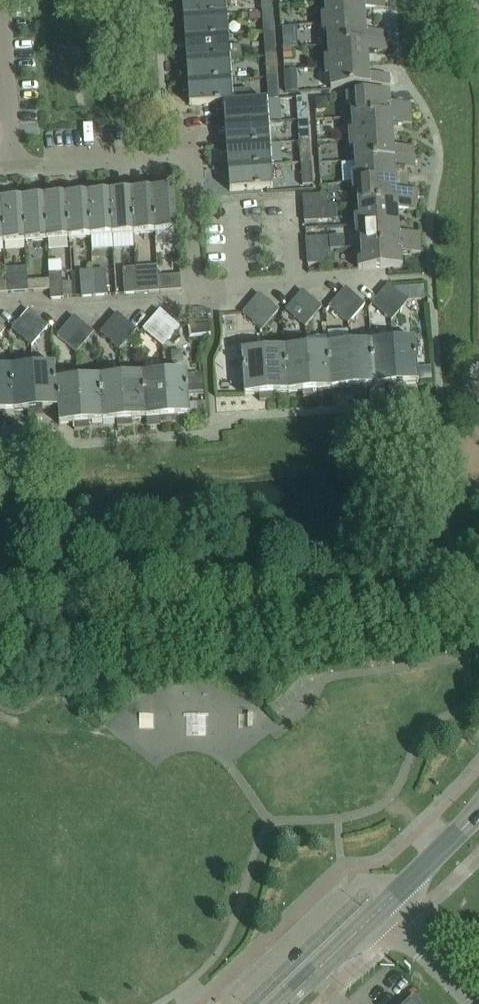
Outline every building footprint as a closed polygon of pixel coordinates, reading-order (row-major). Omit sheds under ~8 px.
[(225,0),(175,0),(176,4),(182,4),(183,17),(183,19),(226,16),(225,0)] [(272,8),(271,0),(261,0),(261,8),(272,8)] [(365,22),(365,10),(384,9),(384,0),(367,0),(324,3),(326,24),(365,22)] [(273,28),(272,13),(262,14),(263,29),(273,28)] [(228,37),(226,16),(183,19),(183,17),(176,18),(177,26),(184,25),(185,39),(185,40),(228,37)] [(366,33),(365,22),(326,24),(327,47),(387,43),(386,32),(366,33)] [(273,33),(263,34),(264,51),(275,51),(273,33)] [(229,48),(228,37),(185,40),(185,39),(178,39),(178,47),(185,47),(186,60),(186,62),(230,59),(229,58),(241,57),(241,47),(229,48)] [(329,68),(368,65),(368,53),(387,52),(387,43),(327,47),(329,68)] [(276,72),(275,56),(265,57),(266,72),(276,72)] [(231,79),(230,59),(186,62),(186,60),(180,61),(180,69),(187,69),(188,82),(231,79)] [(369,76),(368,65),(329,68),(330,90),(390,86),(389,75),(369,76)] [(276,77),(266,78),(267,95),(278,94),(276,77)] [(232,92),(231,79),(188,82),(181,82),(182,91),(188,90),(189,105),(217,103),(217,104),(233,103),(251,102),(250,91),(232,92)] [(390,105),(389,93),(350,96),(352,118),(411,113),(410,103),(390,105)] [(296,98),(297,116),(308,115),(307,97),(296,98)] [(268,123),(266,101),(251,102),(233,103),(217,104),(217,112),(224,111),(225,124),(225,126),(268,123)] [(353,140),(392,137),(392,125),(412,124),(411,113),(352,118),(353,140)] [(309,136),(308,120),(297,121),(298,137),(309,136)] [(270,145),(268,123),(225,126),(225,124),(218,125),(219,133),(225,133),(227,146),(226,149),(270,145)] [(393,148),(392,137),(353,140),(355,162),(414,157),(413,147),(393,148)] [(310,142),(299,142),(300,159),(311,158),(310,142)] [(271,166),(270,145),(226,149),(227,146),(220,147),(220,155),(227,154),(228,168),(227,170),(271,166)] [(356,182),(395,179),(395,168),(415,167),(414,157),(355,162),(356,182)] [(302,191),(313,190),(311,163),(300,164),(302,191)] [(273,188),(271,168),(271,166),(227,170),(228,168),(221,168),(222,176),(228,176),(229,191),(273,188)] [(396,191),(395,179),(356,182),(358,204),(417,199),(416,190),(396,191)] [(153,232),(157,232),(177,231),(174,181),(165,182),(166,188),(152,189),(150,189),(153,232)] [(132,234),(153,232),(150,189),(152,189),(152,183),(144,183),(144,190),(131,191),(129,191),(132,234)] [(111,235),(132,234),(129,191),(131,191),(131,184),(122,185),(123,191),(109,192),(108,192),(111,235)] [(90,236),(111,235),(108,192),(109,192),(109,186),(101,186),(101,193),(88,194),(87,194),(90,236)] [(68,238),(90,236),(87,194),(88,194),(87,187),(79,188),(80,194),(66,195),(65,195),(68,238)] [(47,239),(68,238),(65,195),(66,195),(66,189),(57,189),(58,196),(44,196),(47,239)] [(24,241),(47,239),(44,196),(44,190),(36,191),(36,197),(23,198),(21,198),(24,241)] [(3,242),(24,241),(21,198),(23,198),(22,192),(14,192),(15,199),(1,200),(0,200),(3,242)] [(303,210),(327,208),(326,194),(302,196),(303,210)] [(359,226),(399,223),(398,211),(418,210),(417,199),(358,204),(359,226)] [(304,222),(328,220),(327,208),(303,210),(304,222)] [(399,234),(399,223),(359,226),(361,248),(420,244),(419,233),(399,234)] [(306,252),(330,250),(329,237),(305,238),(306,252)] [(358,270),(387,268),(402,267),(401,254),(421,253),(420,244),(361,248),(363,269),(358,269),(358,270)] [(307,264),(331,263),(330,250),(306,252),(307,264)] [(136,293),(157,292),(156,277),(157,277),(157,266),(134,267),(136,293)] [(6,293),(27,291),(26,281),(28,281),(27,267),(4,268),(5,282),(6,293)] [(124,294),(136,293),(134,267),(122,268),(124,294)] [(94,296),(102,296),(108,295),(106,269),(92,270),(94,296)] [(82,297),(94,296),(92,270),(80,271),(82,297)] [(63,298),(61,273),(48,273),(49,280),(50,290),(50,299),(63,298)] [(157,292),(181,290),(180,275),(157,277),(156,277),(157,292)] [(32,291),(50,290),(49,280),(32,281),(32,291)] [(398,312),(408,301),(388,284),(379,295),(398,312)] [(356,314),(365,304),(345,287),(337,297),(356,314)] [(313,317),(322,307),(302,290),(293,300),(313,317)] [(270,320),(279,310),(259,293),(250,303),(270,320)] [(391,321),(398,312),(379,295),(371,304),(391,321)] [(348,324),(356,314),(337,297),(328,307),(348,324)] [(305,327),(313,317),(293,300),(285,310),(305,327)] [(262,330),(270,320),(250,303),(242,313),(262,330)] [(40,336),(48,327),(28,310),(20,319),(40,336)] [(152,337),(169,317),(160,310),(142,329),(152,337)] [(109,340),(126,321),(117,313),(100,332),(109,340)] [(67,341),(83,323),(74,316),(58,333),(67,341)] [(162,346),(180,327),(169,317),(152,337),(162,346)] [(31,346),(40,336),(20,319),(11,329),(31,346)] [(119,349),(137,330),(126,321),(109,340),(119,349)] [(78,350),(94,333),(83,323),(67,341),(78,350)] [(418,383),(415,339),(413,339),(413,340),(392,341),(395,391),(404,391),(403,384),(416,383),(418,383)] [(395,391),(392,341),(371,342),(374,386),(388,385),(388,392),(395,391)] [(352,394),(360,394),(360,387),(374,386),(371,342),(349,344),(352,394)] [(352,394),(349,344),(327,345),(330,389),(345,388),(345,395),(352,394)] [(309,397),(317,397),(317,390),(330,389),(327,345),(306,347),(309,397)] [(309,397),(306,347),(284,349),(287,392),(302,391),(302,398),(309,397)] [(266,400),(274,400),(274,393),(287,392),(284,349),(263,350),(266,400)] [(266,400),(263,350),(242,352),(242,351),(241,351),(244,395),(245,395),(259,394),(260,401),(266,400)] [(58,408),(57,380),(56,366),(32,368),(35,416),(43,416),(43,409),(56,408),(56,409),(58,408)] [(35,416),(32,368),(10,369),(13,411),(28,410),(28,417),(35,416)] [(13,411),(10,369),(0,370),(0,412),(13,411)] [(190,415),(187,371),(185,371),(185,372),(164,373),(167,423),(175,423),(175,416),(189,415),(190,415)] [(167,423),(164,373),(142,374),(145,418),(159,417),(159,424),(167,423)] [(124,426),(132,426),(131,419),(145,418),(142,374),(121,376),(124,426)] [(124,426),(121,376),(100,377),(102,421),(117,420),(117,427),(124,426)] [(81,429),(89,429),(89,422),(102,421),(100,377),(79,378),(81,429)] [(79,378),(57,380),(58,408),(59,424),(60,424),(74,423),(74,430),(81,429),(79,378)]
